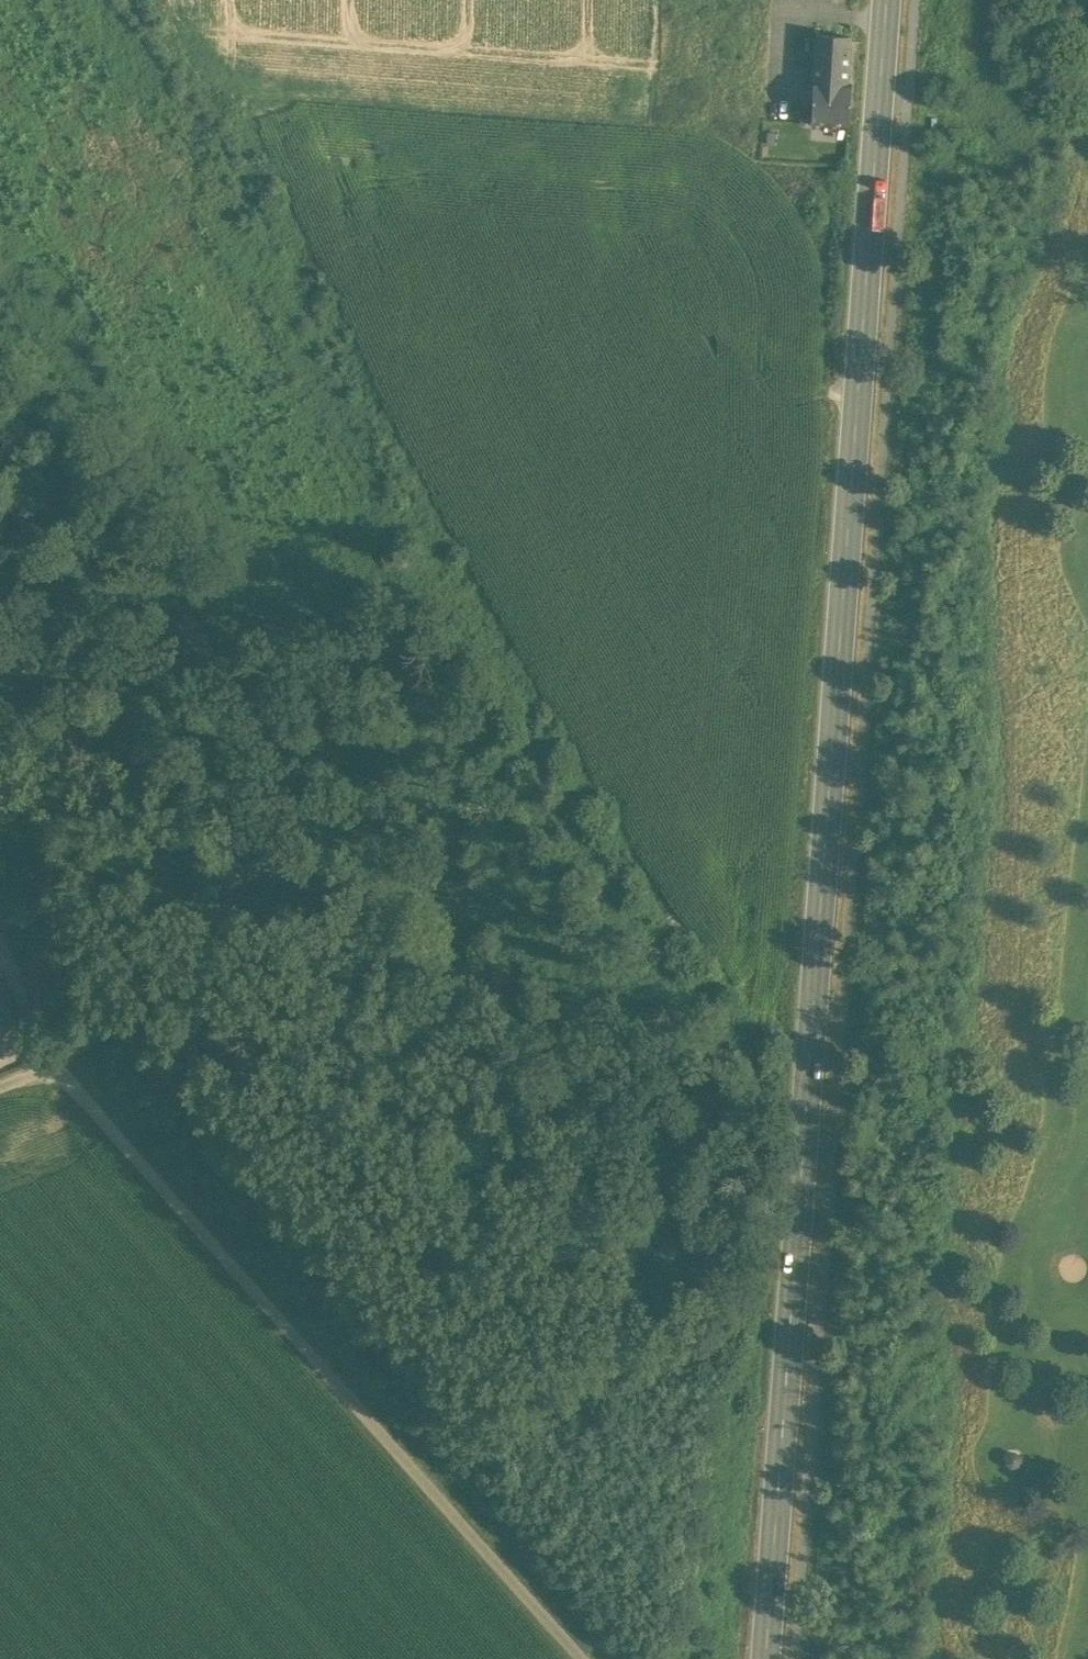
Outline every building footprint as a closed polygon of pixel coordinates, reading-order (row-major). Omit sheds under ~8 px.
[(851,36),(816,34),(816,41),(815,41),(812,122),(848,125),(852,82),(848,82),(851,36)] [(0,999),(0,1049),(23,1039),(6,997),(0,999)]
